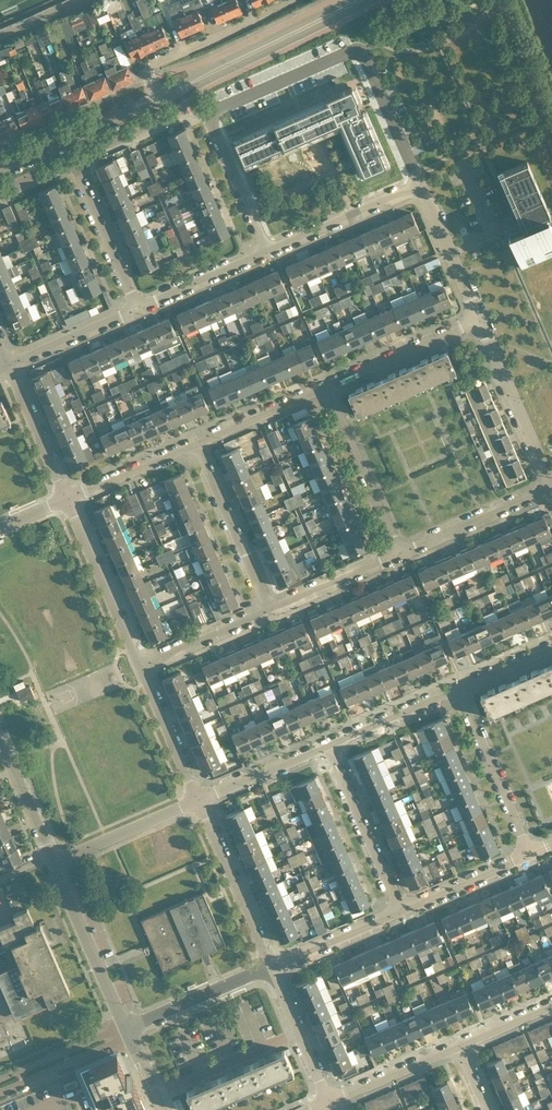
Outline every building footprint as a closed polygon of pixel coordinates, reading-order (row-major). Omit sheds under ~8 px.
[(104,3),(108,13),(111,11),(111,13),(124,7),(120,0),(112,0),(104,3)] [(165,32),(166,32),(162,24),(162,25),(156,13),(152,15),(145,0),(136,0),(148,27),(157,47),(169,42),(165,32)] [(184,11),(182,6),(179,0),(178,0),(166,5),(176,28),(177,27),(181,37),(193,32),(184,11)] [(200,16),(202,16),(199,9),(198,9),(197,7),(203,5),(201,0),(192,0),(193,1),(190,3),(182,6),(184,11),(193,32),(205,27),(200,16)] [(223,0),(201,0),(203,5),(204,7),(210,4),(214,12),(218,23),(230,17),(223,0)] [(230,17),(236,15),(243,12),(242,11),(237,0),(223,0),(230,17)] [(104,5),(93,10),(96,18),(108,13),(104,3),(104,4),(104,5)] [(91,9),(81,14),(84,22),(84,23),(95,18),(91,9)] [(157,47),(148,27),(140,30),(136,20),(132,11),(127,14),(131,22),(133,27),(144,53),(157,47)] [(84,22),(81,14),(69,19),(73,26),(84,22)] [(73,26),(69,19),(56,24),(60,32),(73,26)] [(60,32),(56,24),(45,29),(49,36),(60,32)] [(133,27),(120,33),(127,49),(128,48),(132,58),(144,53),(133,27)] [(49,36),(45,29),(34,34),(37,41),(49,36)] [(37,41),(34,34),(24,38),(24,39),(22,39),(25,45),(26,44),(27,45),(37,41)] [(25,45),(22,39),(14,43),(16,48),(25,45)] [(10,45),(2,49),(6,58),(11,56),(9,50),(12,49),(10,45)] [(133,79),(127,65),(126,64),(128,64),(129,66),(131,65),(124,51),(117,54),(113,45),(108,47),(111,57),(123,83),(128,81),(129,82),(131,81),(132,79),(133,79)] [(123,83),(111,57),(108,47),(107,48),(108,50),(103,53),(108,63),(104,65),(105,68),(104,68),(113,88),(114,87),(116,88),(117,87),(118,86),(123,83)] [(110,89),(99,64),(95,66),(88,52),(83,54),(86,60),(100,93),(105,91),(107,92),(109,91),(109,90),(110,89)] [(100,93),(86,60),(80,62),(84,73),(80,75),(90,98),(91,97),(93,98),(95,97),(96,95),(100,93)] [(87,99),(82,85),(81,84),(76,86),(66,61),(61,63),(65,72),(64,72),(66,76),(78,103),(82,101),(83,102),(86,101),(87,99)] [(66,76),(61,79),(63,83),(58,85),(61,93),(61,94),(68,108),(69,108),(70,108),(73,107),(73,105),(78,103),(66,76)] [(25,89),(19,91),(32,123),(42,119),(44,118),(55,114),(41,81),(40,78),(35,80),(39,89),(44,101),(38,103),(36,104),(33,97),(29,98),(27,94),(25,89)] [(47,78),(41,81),(55,114),(65,109),(59,94),(58,95),(55,87),(51,89),(49,84),(47,78)] [(327,102),(234,142),(243,163),(244,164),(284,147),(314,134),(340,122),(363,175),(365,174),(384,166),(386,165),(362,111),(361,111),(357,102),(358,101),(351,87),(325,98),(325,99),(327,102)] [(18,88),(12,90),(21,111),(16,112),(23,127),(32,123),(19,91),(18,88)] [(0,97),(0,110),(10,133),(14,131),(15,132),(19,130),(18,129),(20,129),(14,114),(13,114),(8,116),(3,104),(0,97)] [(1,137),(1,138),(5,137),(4,135),(10,133),(0,110),(0,137),(1,137)] [(190,141),(184,128),(168,135),(174,148),(190,141)] [(195,155),(190,141),(174,148),(176,154),(175,155),(179,162),(195,155)] [(143,162),(138,149),(130,152),(136,165),(143,162)] [(154,152),(146,155),(148,160),(156,157),(154,152)] [(201,168),(195,155),(179,162),(184,175),(201,168)] [(156,157),(148,160),(150,165),(158,162),(156,157)] [(116,158),(96,167),(102,180),(119,173),(122,172),(116,158)] [(498,173),(501,181),(505,179),(527,229),(509,237),(522,268),(551,255),(551,227),(547,216),(550,214),(527,161),(498,173)] [(143,162),(136,165),(138,170),(146,167),(143,162)] [(207,181),(201,168),(184,175),(186,180),(182,182),(186,190),(190,188),(207,181)] [(124,186),(119,173),(102,180),(107,193),(124,186)] [(156,187),(164,184),(162,179),(154,182),(156,187)] [(213,194),(207,181),(190,188),(196,201),(213,194)] [(156,187),(154,182),(146,185),(148,191),(156,187)] [(132,197),(130,194),(132,193),(128,184),(124,186),(107,193),(113,206),(130,199),(130,198),(132,197)] [(166,189),(164,184),(156,187),(159,192),(166,189)] [(56,185),(52,186),(39,192),(44,205),(61,198),(56,185)] [(159,192),(156,187),(148,191),(151,196),(159,192)] [(196,201),(192,203),(195,210),(193,210),(196,217),(201,215),(218,207),(213,194),(196,201)] [(67,211),(61,198),(44,205),(50,218),(67,211)] [(136,212),(130,199),(113,206),(118,219),(136,212)] [(168,207),(171,212),(179,209),(176,203),(168,207)] [(16,218),(10,205),(2,209),(8,221),(16,218)] [(224,220),(218,207),(201,215),(207,228),(224,220)] [(18,211),(20,216),(28,213),(26,208),(18,211)] [(164,209),(156,212),(158,217),(166,214),(164,209)] [(181,214),(179,209),(171,212),(173,217),(181,214)] [(73,224),(67,211),(50,218),(56,231),(73,224)] [(124,232),(141,225),(136,212),(118,219),(124,232)] [(411,212),(398,217),(406,235),(419,230),(411,212)] [(30,218),(28,213),(20,216),(22,221),(30,218)] [(168,219),(166,214),(158,217),(161,222),(168,219)] [(406,235),(398,217),(385,223),(393,241),(395,246),(408,240),(406,235)] [(18,223),(16,218),(8,221),(10,226),(18,223)] [(230,233),(224,220),(207,228),(213,241),(230,233)] [(393,241),(385,223),(373,228),(381,246),(393,241)] [(79,237),(73,224),(56,231),(62,244),(79,237)] [(147,238),(141,225),(124,232),(130,246),(147,238)] [(381,246),(373,228),(360,234),(368,252),(381,246)] [(180,233),(180,234),(182,238),(190,235),(188,230),(180,233)] [(360,234),(348,239),(356,257),(368,252),(360,234)] [(29,243),(37,240),(35,235),(26,238),(29,243)] [(168,238),(168,239),(170,243),(177,240),(175,235),(168,238)] [(192,240),(190,235),(182,238),(184,243),(192,240)] [(84,250),(79,237),(62,244),(67,257),(84,250)] [(29,243),(26,238),(18,242),(21,247),(29,243)] [(153,251),(147,238),(130,246),(136,259),(153,251)] [(356,257),(348,239),(335,244),(343,263),(356,257)] [(39,245),(37,240),(29,243),(31,248),(39,245)] [(179,245),(177,240),(170,243),(172,248),(179,245)] [(31,248),(29,243),(21,247),(23,252),(31,248)] [(343,263),(335,244),(323,250),(331,268),(343,263)] [(90,263),(84,250),(67,257),(73,270),(90,263)] [(331,268),(323,250),(310,255),(318,274),(331,268)] [(159,264),(153,251),(136,259),(142,272),(159,264)] [(419,251),(414,253),(417,261),(423,259),(419,251)] [(417,261),(414,253),(409,255),(412,263),(417,261)] [(318,274),(310,255),(298,261),(306,279),(318,274)] [(40,263),(42,268),(50,265),(48,259),(40,263)] [(306,279),(298,261),(285,266),(293,285),(306,279)] [(397,270),(394,262),(389,264),(392,272),(397,270)] [(95,276),(90,263),(73,270),(79,283),(95,276)] [(428,271),(426,268),(425,263),(419,265),(423,273),(428,271)] [(392,272),(389,264),(384,266),(387,274),(392,272)] [(0,271),(0,287),(13,281),(11,277),(15,275),(11,265),(7,267),(7,268),(0,271)] [(28,268),(30,273),(38,270),(36,265),(28,268)] [(52,270),(50,265),(42,268),(45,273),(52,270)] [(423,273),(419,265),(414,268),(417,275),(423,273)] [(40,275),(38,270),(30,273),(32,278),(40,275)] [(277,270),(264,276),(272,294),(276,302),(288,296),(277,270)] [(399,273),(394,276),(398,283),(403,281),(399,273)] [(370,274),(364,276),(368,285),(374,282),(370,274)] [(101,289),(95,276),(79,283),(73,285),(79,299),(101,289)] [(272,294),(264,276),(252,281),(260,299),(272,294)] [(364,276),(359,279),(363,287),(368,285),(364,276)] [(398,283),(394,276),(389,278),(392,286),(398,283)] [(13,281),(0,287),(0,297),(2,302),(19,294),(13,281)] [(260,299),(252,281),(239,286),(247,305),(260,299)] [(374,282),(368,285),(372,292),(377,290),(374,284),(374,282)] [(344,283),(339,286),(342,293),(348,291),(344,283)] [(368,285),(363,287),(367,295),(372,292),(368,285)] [(451,303),(447,293),(444,285),(431,290),(439,309),(451,303)] [(54,294),(62,291),(59,286),(52,289),(54,294)] [(239,286),(227,292),(235,310),(238,318),(251,313),(247,305),(239,286)] [(342,293),(339,286),(334,288),(337,296),(342,293)] [(439,309),(431,290),(418,296),(426,314),(439,309)] [(68,305),(64,296),(62,291),(54,294),(60,308),(68,305)] [(235,310),(227,292),(214,297),(223,316),(235,310)] [(24,307),(24,306),(19,294),(2,302),(7,314),(24,307)] [(319,294),(314,296),(317,304),(323,302),(319,294)] [(349,295),(344,298),(347,305),(353,303),(349,295)] [(55,310),(52,301),(49,296),(42,299),(48,313),(55,310)] [(317,304),(314,296),(308,299),(312,306),(317,304)] [(426,314),(418,296),(406,301),(414,320),(426,314)] [(223,316),(214,297),(202,303),(210,321),(213,329),(226,323),(223,316)] [(347,305),(344,298),(339,300),(342,308),(347,305)] [(414,320),(406,301),(393,307),(401,325),(414,320)] [(210,321),(202,303),(189,308),(197,327),(210,321)] [(33,319),(29,309),(27,306),(24,307),(7,314),(13,328),(33,319)] [(328,314),(324,306),(319,308),(322,316),(328,314)] [(401,325),(393,307),(380,312),(388,331),(401,325)] [(87,308),(64,318),(67,326),(90,316),(87,308)] [(197,327),(189,308),(177,314),(185,332),(197,327)] [(322,316),(319,308),(314,311),(317,318),(322,316)] [(285,309),(280,311),(283,319),(289,316),(285,309)] [(280,311),(275,313),(278,321),(283,319),(280,311)] [(388,331),(380,312),(368,318),(376,336),(388,331)] [(168,317),(156,323),(164,341),(176,336),(168,317)] [(376,336),(368,318),(355,323),(363,342),(376,336)] [(260,320),(255,322),(258,330),(263,328),(260,320)] [(291,321),(285,323),(289,331),(294,329),(291,321)] [(258,330),(255,322),(250,324),(253,332),(258,330)] [(166,348),(163,341),(164,341),(156,323),(143,328),(151,346),(152,346),(155,353),(166,348)] [(289,331),(285,323),(280,326),(283,333),(289,331)] [(363,342),(355,323),(343,329),(351,347),(363,342)] [(151,346),(143,328),(131,334),(139,352),(151,346)] [(351,347),(343,329),(330,334),(338,353),(351,347)] [(236,332),(231,335),(234,343),(240,341),(236,332)] [(265,332),(260,334),(264,342),(269,340),(265,332)] [(139,352),(131,334),(118,339),(126,357),(139,352)] [(264,342),(260,334),(255,337),(258,344),(264,342)] [(338,353),(330,334),(317,340),(325,358),(338,353)] [(225,335),(218,339),(221,346),(228,343),(229,345),(234,343),(231,335),(226,337),(225,335)] [(126,357),(118,339),(106,345),(114,363),(126,357)] [(210,341),(205,344),(208,352),(214,349),(210,341)] [(234,343),(238,351),(243,348),(240,341),(234,343)] [(238,351),(234,343),(229,345),(233,353),(238,351)] [(317,361),(309,344),(309,343),(296,349),(304,367),(317,361)] [(208,352),(205,344),(200,346),(204,354),(208,352)] [(114,363),(106,345),(93,350),(101,368),(114,363)] [(304,367),(296,349),(284,354),(292,372),(304,367)] [(101,368),(93,350),(81,356),(89,374),(93,381),(99,379),(95,371),(101,368)] [(446,351),(427,360),(413,366),(422,384),(454,371),(455,373),(456,372),(447,350),(446,351)] [(186,352),(171,358),(175,366),(190,360),(186,352)] [(215,354),(210,356),(214,364),(219,362),(215,354)] [(292,372),(284,354),(271,360),(279,378),(292,372)] [(89,374),(81,356),(68,361),(76,379),(89,374)] [(214,364),(210,356),(205,358),(209,366),(214,364)] [(175,366),(171,358),(159,364),(162,372),(175,366)] [(279,378),(271,360),(259,365),(267,383),(279,378)] [(244,365),(231,371),(234,376),(242,394),(254,389),(246,371),(244,365)] [(267,383),(259,365),(246,371),(254,389),(267,383)] [(422,384),(413,366),(381,380),(389,399),(422,384)] [(151,367),(146,369),(150,377),(155,375),(151,367)] [(30,370),(33,377),(39,374),(36,368),(30,370)] [(182,368),(177,371),(180,379),(185,377),(182,368)] [(37,390),(54,383),(62,380),(70,376),(68,372),(55,377),(51,369),(39,374),(33,377),(31,377),(37,390)] [(150,377),(146,369),(141,371),(145,380),(150,377)] [(180,379),(177,371),(172,373),(175,381),(180,379)] [(487,388),(482,375),(462,384),(467,397),(487,388)] [(72,382),(70,376),(62,380),(64,385),(72,382)] [(242,394),(234,376),(221,381),(229,400),(242,394)] [(157,379),(152,381),(155,389),(160,387),(157,379)] [(127,380),(122,382),(126,390),(131,388),(127,380)] [(358,416),(359,415),(358,413),(389,399),(381,380),(349,394),(348,394),(358,416)] [(155,389),(152,381),(147,384),(150,392),(155,389)] [(229,400),(221,381),(209,387),(217,405),(229,400)] [(126,390),(122,382),(117,385),(120,393),(126,390)] [(60,396),(54,383),(37,390),(43,404),(60,396)] [(134,396),(131,388),(126,390),(129,398),(134,396)] [(493,401),(487,388),(467,397),(473,410),(493,401)] [(101,389),(96,391),(100,399),(105,397),(101,389)] [(129,398),(126,390),(120,393),(124,401),(129,398)] [(100,399),(96,391),(91,393),(95,401),(100,399)] [(208,409),(200,391),(188,396),(196,414),(208,409)] [(65,409),(60,396),(43,404),(49,417),(65,409)] [(196,414),(188,396),(175,401),(183,420),(196,414)] [(71,401),(73,406),(81,402),(79,398),(71,401)] [(183,420),(175,401),(170,404),(168,398),(160,401),(163,407),(171,425),(183,420)] [(1,400),(0,400),(0,423),(8,420),(9,422),(10,422),(1,400)] [(106,401),(101,403),(105,411),(110,409),(106,401)] [(499,414),(493,401),(473,410),(479,422),(499,414)] [(83,408),(81,402),(73,406),(75,412),(83,408)] [(105,411),(101,403),(96,405),(100,413),(105,411)] [(150,412),(158,431),(171,425),(163,407),(150,412)] [(71,422),(65,409),(49,417),(54,430),(71,422)] [(158,431),(150,412),(144,415),(142,410),(136,412),(138,418),(146,436),(158,431)] [(146,436),(138,418),(136,412),(123,418),(125,423),(133,442),(146,436)] [(504,426),(499,414),(479,422),(484,435),(504,426)] [(315,430),(314,427),(310,417),(293,424),(299,437),(315,430)] [(77,435),(71,422),(54,430),(60,443),(77,435)] [(82,427),(84,432),(93,429),(90,423),(82,427)] [(133,442),(125,423),(113,429),(121,447),(133,442)] [(510,439),(504,426),(484,435),(490,448),(510,439)] [(95,434),(93,429),(84,432),(87,438),(95,434)] [(121,447),(113,429),(100,434),(108,453),(121,447)] [(274,429),(267,433),(273,448),(281,445),(274,429)] [(321,443),(315,430),(299,437),(304,450),(321,443)] [(82,448),(77,435),(60,443),(66,456),(82,448)] [(515,452),(510,439),(490,448),(495,460),(515,452)] [(327,456),(321,443),(304,450),(310,463),(327,456)] [(259,448),(261,453),(269,450),(267,445),(259,448)] [(283,450),(281,445),(273,448),(276,454),(283,450)] [(89,446),(82,448),(66,456),(71,469),(95,459),(89,446)] [(244,461),(243,459),(238,448),(221,455),(227,468),(244,461)] [(104,455),(102,449),(94,453),(96,458),(104,455)] [(272,456),(269,450),(261,453),(263,459),(272,456)] [(521,464),(515,452),(495,460),(501,473),(521,464)] [(332,469),(327,456),(310,463),(316,476),(332,469)] [(250,474),(244,461),(227,468),(233,482),(250,474)] [(526,477),(521,464),(501,473),(506,486),(526,477)] [(283,470),(285,474),(293,471),(291,466),(283,470)] [(338,482),(332,469),(316,476),(321,489),(338,482)] [(279,471),(271,475),(273,480),(281,476),(279,471)] [(295,476),(293,471),(285,474),(287,479),(295,476)] [(181,473),(164,480),(170,493),(187,486),(181,473)] [(233,482),(238,495),(255,487),(250,474),(233,482)] [(283,481),(281,476),(273,480),(275,485),(283,481)] [(344,495),(338,482),(321,489),(327,502),(344,495)] [(260,485),(255,487),(238,495),(244,508),(261,500),(266,498),(260,485)] [(192,499),(187,486),(170,493),(175,506),(192,499)] [(153,501),(147,487),(139,491),(145,504),(153,501)] [(141,506),(135,492),(127,496),(133,509),(141,506)] [(294,501),(302,498),(300,493),(292,496),(294,501)] [(349,508),(344,495),(327,502),(332,515),(349,508)] [(294,501),(292,496),(284,500),(286,505),(294,501)] [(304,503),(302,498),(294,501),(296,506),(304,503)] [(175,506),(171,508),(177,521),(198,512),(192,499),(175,506)] [(267,513),(261,500),(244,508),(250,521),(267,513)] [(155,506),(153,501),(145,504),(148,510),(155,506)] [(296,506),(294,501),(286,505),(288,510),(296,506)] [(116,517),(110,504),(93,511),(99,524),(116,517)] [(144,511),(141,506),(133,509),(135,514),(144,511)] [(355,521),(349,508),(332,515),(338,529),(355,521)] [(177,521),(175,522),(181,535),(187,532),(204,525),(198,512),(177,521)] [(549,527),(551,526),(551,518),(549,512),(543,514),(535,518),(536,519),(531,521),(538,538),(541,545),(551,540),(551,537),(550,533),(551,533),(549,527)] [(273,526),(267,513),(250,521),(255,534),(273,526)] [(121,530),(116,517),(99,524),(104,537),(121,530)] [(305,521),(308,526),(315,522),(313,517),(305,521)] [(157,530),(165,526),(162,521),(154,524),(157,530)] [(361,534),(355,521),(338,529),(344,542),(361,534)] [(538,538),(531,521),(526,523),(526,522),(518,525),(526,544),(538,538)] [(318,528),(315,522),(308,526),(310,531),(318,528)] [(293,526),(295,531),(303,528),(301,523),(293,526)] [(209,538),(204,525),(187,532),(192,545),(209,538)] [(526,544),(518,525),(510,528),(511,530),(506,532),(513,549),(526,544)] [(144,535),(152,532),(150,526),(142,530),(144,535)] [(167,531),(165,526),(157,530),(159,535),(167,531)] [(278,539),(273,526),(255,534),(261,547),(278,539)] [(305,533),(303,528),(295,531),(297,536),(305,533)] [(127,543),(121,530),(104,537),(110,550),(127,543)] [(155,537),(152,532),(144,535),(146,540),(155,537)] [(513,549),(506,532),(502,534),(501,532),(493,536),(501,555),(513,549)] [(366,547),(361,534),(344,542),(350,555),(366,547)] [(501,555),(493,536),(485,539),(485,541),(481,543),(488,560),(501,555)] [(215,551),(209,538),(192,545),(185,549),(191,562),(198,558),(215,551)] [(284,552),(278,539),(261,547),(267,560),(284,552)] [(133,555),(127,543),(110,550),(116,563),(133,555)] [(488,560),(481,543),(476,545),(475,543),(468,547),(476,566),(488,560)] [(325,544),(317,548),(319,553),(327,549),(325,544)] [(476,566),(468,547),(460,550),(461,552),(456,554),(463,571),(476,566)] [(172,548),(163,551),(166,557),(175,553),(172,548)] [(312,549),(304,553),(307,558),(314,554),(312,549)] [(327,549),(319,553),(321,558),(329,554),(327,549)] [(166,557),(163,551),(156,555),(158,560),(166,557)] [(204,571),(221,564),(215,551),(198,558),(204,571)] [(272,572),(289,565),(284,552),(267,560),(272,572)] [(177,558),(175,553),(166,557),(168,562),(177,558)] [(463,571),(456,554),(451,556),(451,554),(443,558),(451,577),(463,571)] [(549,562),(545,554),(540,556),(544,565),(549,562)] [(138,569),(133,555),(116,563),(122,576),(138,569)] [(436,563),(431,565),(438,582),(451,577),(443,558),(435,561),(436,563)] [(289,565),(272,572),(278,586),(286,582),(299,576),(307,573),(301,560),(296,563),(290,565),(289,565)] [(525,562),(522,564),(520,564),(523,573),(528,571),(525,562)] [(226,577),(221,564),(204,571),(209,584),(226,577)] [(523,573),(520,564),(515,567),(518,575),(523,573)] [(183,565),(174,568),(177,576),(185,573),(183,565)] [(438,582),(431,565),(426,567),(426,565),(417,569),(425,587),(438,582)] [(144,582),(138,569),(122,576),(127,589),(144,582)] [(177,577),(179,582),(187,579),(185,573),(177,577)] [(402,578),(398,580),(405,597),(418,591),(410,573),(401,576),(402,578)] [(506,574),(501,576),(501,575),(496,578),(499,586),(504,584),(504,582),(508,580),(506,574)] [(530,575),(525,577),(529,585),(534,583),(530,575)] [(299,576),(286,582),(289,588),(302,582),(299,576)] [(232,589),(226,577),(209,584),(215,597),(232,589)] [(529,585),(525,577),(520,579),(524,587),(529,585)] [(164,582),(166,587),(175,583),(172,578),(164,582)] [(499,586),(496,578),(491,580),(494,588),(499,586)] [(144,582),(127,589),(133,602),(150,595),(156,592),(150,579),(144,582)] [(189,583),(187,579),(179,582),(181,587),(189,583)] [(405,597),(398,580),(393,582),(392,580),(384,584),(393,602),(405,597)] [(177,589),(175,583),(166,587),(169,592),(177,589)] [(380,608),(393,602),(384,584),(376,587),(377,589),(373,591),(380,608)] [(475,584),(470,586),(473,595),(479,592),(475,584)] [(508,592),(504,584),(499,586),(503,594),(508,592)] [(473,595),(470,586),(465,588),(469,597),(473,595)] [(503,594),(499,586),(494,588),(498,597),(503,594)] [(238,603),(232,589),(215,597),(219,605),(211,608),(216,619),(232,612),(230,607),(238,603)] [(380,608),(373,591),(368,593),(367,591),(359,595),(367,613),(380,608)] [(155,608),(150,595),(133,602),(139,615),(155,608)] [(367,613),(359,595),(352,598),(352,600),(348,602),(355,619),(367,613)] [(450,595),(445,597),(448,605),(453,603),(450,595)] [(548,595),(535,600),(543,617),(547,616),(548,618),(551,616),(551,605),(548,595)] [(480,596),(475,599),(479,607),(484,605),(480,596)] [(448,605),(445,597),(440,599),(443,608),(448,605)] [(479,607),(475,599),(470,601),(474,609),(479,607)] [(198,605),(196,600),(188,603),(190,608),(198,605)] [(543,617),(535,600),(523,606),(531,625),(539,621),(538,619),(543,617)] [(355,619),(348,602),(343,604),(342,602),(334,606),(342,624),(355,619)] [(463,604),(450,609),(454,618),(459,616),(467,613),(463,604)] [(186,610),(184,605),(176,609),(178,613),(186,610)] [(206,622),(198,605),(190,608),(198,625),(206,622)] [(342,624),(334,606),(326,609),(327,611),(323,612),(330,629),(342,624)] [(531,625),(523,606),(511,611),(518,628),(522,627),(523,629),(531,625)] [(161,621),(155,608),(139,615),(144,628),(161,621)] [(454,618),(450,609),(445,612),(449,620),(454,618)] [(188,615),(186,610),(178,613),(180,619),(188,615)] [(417,610),(412,612),(415,620),(421,618),(417,610)] [(518,628),(511,611),(498,617),(506,635),(514,632),(513,630),(518,628)] [(330,629),(323,612),(318,614),(317,613),(309,617),(317,635),(330,629)] [(415,620),(412,612),(407,614),(410,622),(415,620)] [(506,635),(498,617),(486,622),(493,639),(497,637),(498,639),(506,635)] [(172,632),(168,622),(166,619),(162,622),(161,621),(144,628),(150,641),(172,632)] [(294,625),(290,627),(297,644),(301,642),(304,649),(313,645),(302,620),(293,623),(294,625)] [(392,621),(387,623),(390,631),(396,629),(392,621)] [(422,622),(417,624),(421,632),(426,630),(422,622)] [(493,639),(486,622),(473,628),(482,647),(490,643),(489,641),(493,639)] [(390,631),(387,623),(374,629),(377,636),(390,631)] [(421,632),(417,624),(412,626),(416,634),(421,632)] [(468,650),(460,633),(457,626),(445,631),(456,658),(465,654),(464,652),(468,650)] [(297,644),(290,627),(285,629),(284,627),(276,631),(285,649),(297,644)] [(482,647),(473,628),(460,633),(468,650),(473,648),(474,650),(482,647)] [(285,649),(276,631),(268,634),(269,636),(265,638),(272,655),(285,649)] [(397,633),(392,635),(396,644),(401,641),(397,633)] [(439,633),(424,640),(427,648),(435,665),(439,663),(440,665),(449,661),(448,659),(450,658),(439,633)] [(371,642),(368,634),(363,636),(366,644),(371,642)] [(396,644),(392,635),(387,637),(391,646),(396,644)] [(366,644),(363,636),(358,638),(361,646),(366,644)] [(272,655),(265,638),(260,640),(259,638),(252,642),(260,660),(272,655)] [(260,660),(252,642),(244,645),(244,647),(240,649),(247,666),(260,660)] [(375,650),(371,642),(366,644),(370,652),(375,650)] [(342,643),(337,645),(341,654),(346,651),(342,643)] [(370,652),(366,644),(361,646),(365,655),(370,652)] [(341,654),(337,645),(331,647),(335,656),(341,654)] [(435,665),(427,648),(415,654),(423,672),(431,669),(430,667),(435,665)] [(247,666),(240,649),(235,651),(235,649),(227,652),(235,671),(247,666)] [(235,671),(227,652),(219,656),(219,658),(215,660),(222,677),(235,671)] [(423,672),(415,654),(402,659),(410,676),(414,674),(415,676),(423,672)] [(346,666),(351,663),(348,655),(342,657),(346,666)] [(309,657),(304,660),(307,668),(312,666),(309,657)] [(346,666),(342,657),(337,660),(341,668),(346,666)] [(410,676),(402,659),(390,665),(398,683),(406,680),(405,678),(410,676)] [(222,677),(215,660),(210,662),(210,660),(201,663),(209,682),(222,677)] [(307,668),(304,660),(298,662),(302,670),(307,668)] [(398,683),(390,665),(377,670),(385,687),(389,685),(390,687),(398,683)] [(545,667),(513,681),(521,700),(551,686),(551,683),(545,667)] [(285,670),(279,672),(283,681),(288,678),(285,670)] [(314,670),(309,672),(312,680),(318,678),(314,670)] [(385,687),(377,670),(365,676),(373,694),(381,691),(380,689),(385,687)] [(181,671),(164,678),(162,679),(168,692),(187,684),(181,671)] [(194,675),(196,680),(204,676),(202,672),(194,675)] [(283,681),(279,672),(274,674),(278,683),(283,681)] [(312,680),(309,672),(304,674),(307,682),(312,680)] [(206,682),(204,676),(196,680),(198,685),(206,682)] [(373,694),(365,676),(352,681),(360,698),(364,696),(365,698),(373,694)] [(292,687),(288,678),(283,681),(287,689),(292,687)] [(259,679),(254,681),(257,689),(262,687),(259,679)] [(23,680),(13,684),(16,690),(25,686),(23,680)] [(257,689),(254,681),(249,683),(252,692),(257,689)] [(287,689),(283,681),(278,683),(282,691),(287,689)] [(360,698),(352,681),(340,686),(348,705),(356,702),(355,700),(360,698)] [(521,700),(513,681),(480,695),(489,717),(490,717),(489,714),(521,700)] [(192,697),(187,685),(187,684),(168,692),(174,705),(192,697)] [(29,685),(16,690),(20,700),(33,695),(29,685)] [(234,690),(229,692),(232,700),(237,698),(234,690)] [(340,709),(332,690),(319,695),(326,712),(331,711),(332,712),(340,709)] [(264,691),(259,693),(263,702),(268,699),(264,691)] [(232,700),(229,692),(224,694),(227,702),(232,700)] [(263,702),(259,693),(254,696),(258,704),(263,702)] [(301,723),(294,706),(289,694),(282,697),(285,705),(288,706),(289,708),(282,711),(290,730),(298,727),(297,725),(301,723)] [(326,712),(319,695),(307,701),(315,720),(323,716),(322,714),(326,712)] [(198,710),(192,697),(174,705),(179,718),(198,710)] [(205,701),(207,706),(215,702),(213,697),(205,701)] [(315,720),(307,701),(294,706),(301,723),(306,721),(307,723),(315,720)] [(217,707),(215,702),(207,706),(209,711),(217,707)] [(239,702),(234,704),(238,713),(243,710),(239,702)] [(238,713),(234,704),(229,706),(233,715),(238,713)] [(203,723),(198,710),(179,718),(185,731),(203,723)] [(290,730),(282,711),(269,717),(277,734),(282,732),(283,734),(290,730)] [(277,734),(269,717),(257,722),(265,741),(273,738),(273,736),(277,734)] [(448,731),(442,718),(423,726),(429,739),(448,731)] [(265,741),(257,722),(244,728),(252,745),(257,743),(258,744),(265,741)] [(209,736),(203,723),(185,731),(191,744),(209,736)] [(216,726),(218,731),(226,728),(224,723),(216,726)] [(229,733),(226,728),(218,731),(220,736),(229,733)] [(252,745),(244,728),(232,733),(240,752),(248,749),(247,747),(252,745)] [(453,744),(448,731),(429,739),(435,752),(453,744)] [(215,749),(209,736),(191,744),(196,757),(215,749)] [(403,745),(405,750),(413,746),(411,742),(403,745)] [(459,757),(453,744),(435,752),(440,765),(459,757)] [(415,752),(413,746),(405,750),(407,755),(415,752)] [(391,750),(393,755),(401,752),(399,747),(391,750)] [(224,760),(220,762),(215,749),(196,757),(202,770),(210,767),(213,774),(228,768),(224,760)] [(377,762),(377,761),(371,749),(353,757),(358,770),(377,762)] [(403,757),(401,752),(393,755),(396,760),(403,757)] [(446,778),(465,770),(459,757),(440,765),(446,778)] [(383,775),(377,762),(358,770),(364,783),(383,775)] [(414,771),(416,776),(424,772),(422,767),(414,771)] [(470,783),(465,770),(446,778),(452,792),(470,783)] [(402,776),(404,781),(412,777),(410,772),(402,776)] [(426,777),(424,772),(416,776),(418,781),(426,777)] [(383,775),(364,783),(370,797),(388,788),(383,775)] [(320,790),(314,777),(296,785),(302,798),(320,790)] [(415,783),(412,777),(404,781),(407,786),(415,783)] [(476,797),(470,783),(452,792),(457,805),(476,797)] [(394,801),(388,788),(370,797),(376,810),(394,801)] [(325,802),(320,790),(302,798),(307,810),(325,802)] [(431,794),(423,798),(426,803),(434,799),(431,794)] [(481,809),(476,797),(457,805),(463,818),(481,809)] [(426,803),(423,798),(415,801),(418,807),(426,803)] [(436,804),(434,799),(426,803),(428,808),(436,804)] [(275,803),(277,808),(285,805),(283,800),(275,803)] [(273,810),(271,805),(269,801),(261,804),(265,813),(273,810)] [(381,823),(400,814),(394,801),(376,810),(381,823)] [(331,815),(325,802),(307,810),(313,823),(331,815)] [(428,808),(426,803),(418,807),(420,811),(428,808)] [(287,810),(285,805),(277,808),(279,813),(287,810)] [(249,820),(244,808),(226,816),(231,828),(249,820)] [(487,822),(481,809),(463,818),(468,831),(487,822)] [(275,815),(273,810),(265,813),(267,819),(275,815)] [(387,836),(405,827),(400,814),(381,823),(387,836)] [(336,827),(331,815),(313,823),(318,835),(336,827)] [(435,830),(433,825),(430,817),(422,820),(427,833),(435,830)] [(254,833),(249,820),(231,828),(236,841),(254,833)] [(445,820),(437,823),(439,828),(447,825),(445,820)] [(493,836),(487,822),(468,831),(474,844),(493,836)] [(10,836),(10,835),(9,835),(7,831),(8,831),(5,823),(0,825),(0,840),(10,836)] [(286,828),(288,833),(296,830),(294,825),(286,828)] [(449,830),(447,825),(439,828),(441,833),(449,830)] [(342,840),(336,827),(318,835),(324,848),(342,840)] [(411,840),(405,827),(387,836),(393,849),(411,840)] [(282,830),(274,833),(276,838),(284,835),(282,830)] [(298,835),(296,830),(288,833),(291,838),(298,835)] [(437,835),(435,830),(427,833),(430,838),(437,835)] [(260,845),(254,833),(236,841),(242,853),(260,845)] [(13,843),(16,841),(13,835),(11,836),(10,836),(0,840),(0,854),(15,848),(15,847),(14,847),(13,844),(13,843)] [(287,840),(284,835),(276,838),(278,844),(287,840)] [(498,849),(493,836),(474,844),(480,857),(498,849)] [(347,853),(342,840),(324,848),(329,860),(347,853)] [(417,854),(411,840),(393,849),(399,862),(417,854)] [(265,858),(260,845),(242,853),(247,866),(265,858)] [(458,851),(456,846),(455,846),(448,849),(450,854),(458,851)] [(15,848),(0,854),(0,866),(1,868),(21,860),(20,859),(18,856),(19,855),(15,848)] [(303,850),(295,854),(297,859),(305,856),(303,850)] [(446,856),(444,851),(436,854),(439,859),(446,856)] [(460,855),(458,851),(450,854),(452,859),(460,855)] [(353,865),(347,853),(329,860),(335,873),(353,865)] [(297,859),(295,854),(287,857),(289,862),(297,859)] [(404,875),(423,867),(417,854),(399,862),(404,875)] [(307,861),(305,856),(297,859),(299,864),(307,861)] [(446,856),(439,859),(443,868),(450,865),(446,856)] [(271,871),(265,858),(247,866),(253,879),(271,871)] [(299,864),(297,859),(289,862),(291,868),(299,864)] [(410,888),(433,878),(427,864),(423,867),(404,875),(410,888)] [(358,878),(353,865),(335,873),(340,886),(358,878)] [(276,883),(271,871),(253,879),(258,891),(276,883)] [(550,892),(542,874),(530,879),(538,898),(540,905),(551,900),(551,897),(550,892)] [(308,878),(310,883),(318,880),(316,875),(308,878)] [(364,890),(358,878),(340,886),(345,898),(364,890)] [(538,898),(530,879),(517,885),(525,903),(538,898)] [(297,886),(298,888),(306,885),(304,880),(296,883),(297,886)] [(320,885),(318,880),(310,883),(312,888),(320,885)] [(276,883),(258,891),(264,904),(282,896),(276,883)] [(309,890),(306,885),(298,888),(301,893),(309,890)] [(525,903),(517,885),(504,890),(512,909),(525,903)] [(6,895),(11,905),(23,899),(19,889),(6,895)] [(351,911),(369,903),(364,890),(345,898),(351,911)] [(512,909),(504,890),(492,896),(500,914),(512,909)] [(225,944),(208,903),(203,892),(187,899),(187,897),(184,899),(185,900),(140,920),(163,971),(201,955),(204,961),(209,958),(207,952),(225,944)] [(287,908),(282,896),(264,904),(269,916),(287,908)] [(500,914),(492,896),(479,901),(487,920),(500,914)] [(329,905),(326,900),(319,903),(321,908),(329,905)] [(487,920),(479,901),(466,907),(474,925),(487,920)] [(317,910),(315,905),(307,908),(309,913),(317,910)] [(331,910),(329,905),(321,908),(323,913),(331,910)] [(466,907),(454,912),(462,931),(474,925),(466,907)] [(0,946),(0,982),(15,1018),(49,1003),(50,1004),(55,1002),(56,1000),(54,997),(69,991),(40,923),(35,925),(27,908),(14,914),(16,920),(0,927),(0,935),(4,944),(0,946)] [(293,921),(287,908),(269,916),(275,929),(293,921)] [(319,915),(317,910),(309,913),(312,918),(319,915)] [(462,931),(454,912),(441,918),(449,936),(462,931)] [(548,922),(544,914),(539,916),(541,921),(543,924),(548,922)] [(298,933),(293,921),(275,929),(280,941),(298,933)] [(434,921),(421,926),(429,945),(442,939),(434,921)] [(525,925),(520,927),(523,935),(529,933),(525,925)] [(429,945),(421,926),(409,932),(417,950),(429,945)] [(523,935),(520,927),(515,929),(518,937),(523,935)] [(417,950),(409,932),(396,937),(404,956),(417,950)] [(532,941),(529,933),(523,935),(527,943),(532,941)] [(499,934),(494,936),(498,944),(502,942),(499,934)] [(527,943),(523,935),(518,937),(522,945),(527,943)] [(498,944),(494,936),(489,938),(492,946),(498,944)] [(404,956),(396,937),(384,943),(392,961),(404,956)] [(392,961),(384,943),(371,948),(379,967),(392,961)] [(474,945),(469,947),(472,955),(478,953),(474,945)] [(472,955),(469,947),(464,949),(467,957),(472,955)] [(379,967),(371,948),(359,954),(367,972),(379,967)] [(503,956),(500,948),(494,950),(498,958),(503,956)] [(367,972),(359,954),(346,959),(354,978),(367,972)] [(547,956),(535,961),(543,980),(551,976),(551,966),(547,956)] [(479,957),(474,959),(478,967),(483,965),(479,957)] [(354,978),(346,959),(333,964),(342,983),(354,978)] [(441,959),(436,961),(440,969),(445,967),(441,959)] [(478,967),(474,959),(469,961),(472,969),(478,967)] [(440,969),(436,961),(431,963),(434,971),(440,969)] [(531,985),(523,967),(520,961),(508,966),(510,972),(518,991),(531,985)] [(543,980),(535,961),(523,967),(531,985),(543,980)] [(417,970),(411,972),(415,980),(420,978),(417,970)] [(447,971),(442,973),(445,981),(450,979),(447,971)] [(415,980),(411,972),(406,974),(410,982),(415,980)] [(518,991),(510,972),(497,978),(505,996),(518,991)] [(445,981),(442,973),(436,975),(440,983),(445,981)] [(319,989),(314,976),(296,984),(301,997),(319,989)] [(327,979),(329,984),(338,981),(335,976),(327,979)] [(505,996),(497,978),(485,984),(493,1002),(505,996)] [(340,986),(338,981),(329,984),(332,990),(340,986)] [(422,982),(417,984),(420,992),(425,990),(422,982)] [(392,983),(387,985),(391,993),(396,991),(392,983)] [(420,992),(417,984),(411,986),(415,994),(420,992)] [(493,1002),(485,984),(472,989),(480,1007),(493,1002)] [(391,993),(387,985),(382,987),(386,995),(391,993)] [(325,1002),(319,989),(301,997),(307,1009),(325,1002)] [(366,991),(361,994),(365,1002),(370,999),(366,991)] [(399,998),(396,991),(391,993),(394,1001),(399,998)] [(473,1010),(465,992),(453,998),(460,1016),(473,1010)] [(394,1001),(391,993),(386,995),(389,1003),(394,1001)] [(365,1002),(361,994),(356,996),(357,999),(359,1004),(365,1002)] [(460,1016),(453,998),(440,1003),(448,1021),(460,1016)] [(346,1001),(338,1005),(340,1010),(349,1006),(346,1001)] [(330,1014),(325,1002),(307,1009),(312,1022),(330,1014)] [(47,1016),(41,1019),(47,1033),(69,1023),(64,1011),(60,1003),(45,1010),(47,1016)] [(448,1021),(440,1003),(427,1009),(435,1026),(448,1021)] [(372,1004),(366,1006),(370,1014),(375,1011),(372,1004)] [(351,1011),(349,1006),(340,1010),(342,1015),(351,1011)] [(370,1014),(366,1006),(361,1008),(365,1016),(370,1014)] [(435,1026),(427,1009),(415,1014),(423,1032),(435,1026)] [(336,1027),(330,1014),(312,1022),(318,1035),(336,1027)] [(423,1032),(415,1014),(402,1020),(410,1037),(423,1032)] [(410,1037),(402,1020),(390,1025),(398,1043),(410,1037)] [(551,1035),(546,1022),(540,1025),(545,1038),(551,1035)] [(398,1043),(390,1025),(377,1031),(385,1048),(398,1043)] [(545,1038),(540,1025),(534,1028),(539,1041),(545,1038)] [(341,1039),(336,1027),(318,1035),(323,1047),(341,1039)] [(539,1041),(534,1028),(527,1030),(533,1043),(539,1041)] [(362,1037),(359,1031),(356,1033),(351,1035),(352,1038),(354,1040),(362,1037)] [(385,1048),(377,1031),(365,1036),(372,1054),(385,1048)] [(529,1044),(524,1033),(518,1035),(523,1048),(529,1045),(529,1044)] [(523,1048),(518,1035),(511,1038),(517,1050),(523,1048)] [(517,1050),(511,1038),(505,1040),(511,1053),(517,1050)] [(347,1052),(341,1039),(323,1047),(329,1059),(347,1052)] [(511,1053),(505,1040),(499,1043),(505,1056),(511,1053)] [(505,1056),(499,1043),(493,1046),(499,1058),(502,1057),(505,1056)] [(369,1053),(364,1044),(356,1048),(358,1053),(362,1051),(364,1055),(369,1053)] [(544,1047),(536,1050),(538,1055),(547,1052),(544,1047)] [(293,1070),(283,1049),(251,1063),(259,1082),(290,1068),(292,1071),(293,1070)] [(352,1064),(347,1052),(329,1059),(334,1072),(352,1065),(352,1064)] [(532,1052),(524,1056),(526,1061),(534,1057),(532,1052)] [(549,1057),(547,1052),(538,1055),(541,1061),(549,1057)] [(137,1091),(133,1080),(132,1080),(130,1074),(122,1077),(121,1074),(125,1072),(117,1055),(80,1071),(97,1109),(146,1109),(137,1091)] [(507,1069),(502,1057),(499,1058),(487,1063),(492,1075),(507,1069)] [(536,1062),(534,1057),(526,1061),(528,1066),(536,1062)] [(259,1082),(251,1063),(219,1078),(227,1096),(259,1082)] [(512,1067),(507,1069),(492,1075),(497,1088),(517,1079),(512,1067)] [(430,1088),(424,1076),(418,1079),(424,1091),(430,1088)] [(542,1076),(534,1079),(536,1084),(545,1081),(542,1076)] [(205,1084),(186,1092),(194,1109),(196,1109),(227,1096),(219,1078),(205,1084)] [(503,1099),(518,1093),(524,1090),(518,1078),(517,1079),(497,1088),(503,1099)] [(424,1091),(418,1079),(412,1081),(418,1094),(424,1091)] [(432,1087),(437,1099),(437,1100),(453,1093),(448,1080),(432,1087)] [(418,1094),(412,1081),(406,1084),(412,1096),(418,1094)] [(550,1093),(545,1081),(536,1084),(542,1096),(550,1093)] [(412,1096),(406,1084),(400,1087),(405,1099),(412,1096)] [(401,1101),(396,1089),(389,1091),(395,1104),(401,1101)] [(395,1104),(389,1091),(383,1094),(389,1106),(395,1104)] [(453,1093),(437,1100),(442,1109),(446,1109),(458,1105),(453,1093)] [(518,1093),(503,1099),(507,1109),(511,1109),(523,1105),(518,1093)] [(389,1106),(383,1094),(377,1097),(382,1109),(389,1106)] [(377,1097),(371,1099),(376,1109),(380,1109),(382,1109),(377,1097)] [(371,1099),(364,1102),(368,1109),(376,1109),(371,1099)]
